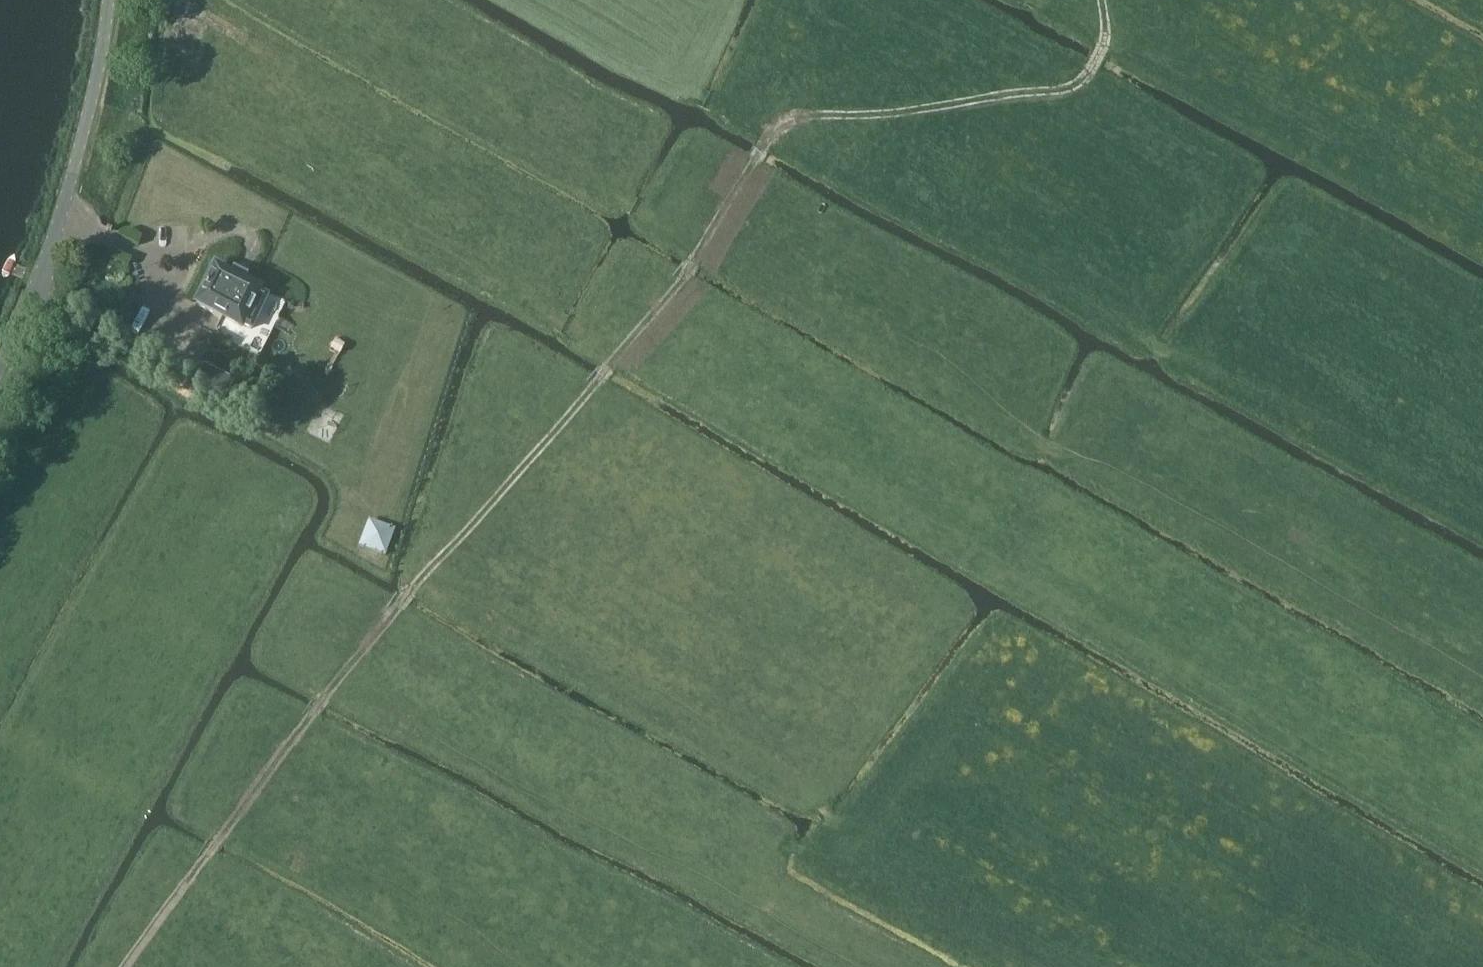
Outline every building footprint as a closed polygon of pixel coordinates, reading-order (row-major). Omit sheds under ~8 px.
[(218,260),(196,304),(220,316),(212,332),(234,342),(241,327),(246,329),(250,322),(258,326),(274,294),(268,291),(270,286),(218,260)] [(204,365),(190,393),(220,409),(234,380),(204,365)] [(360,553),(385,562),(394,539),(369,529),(360,553)]
